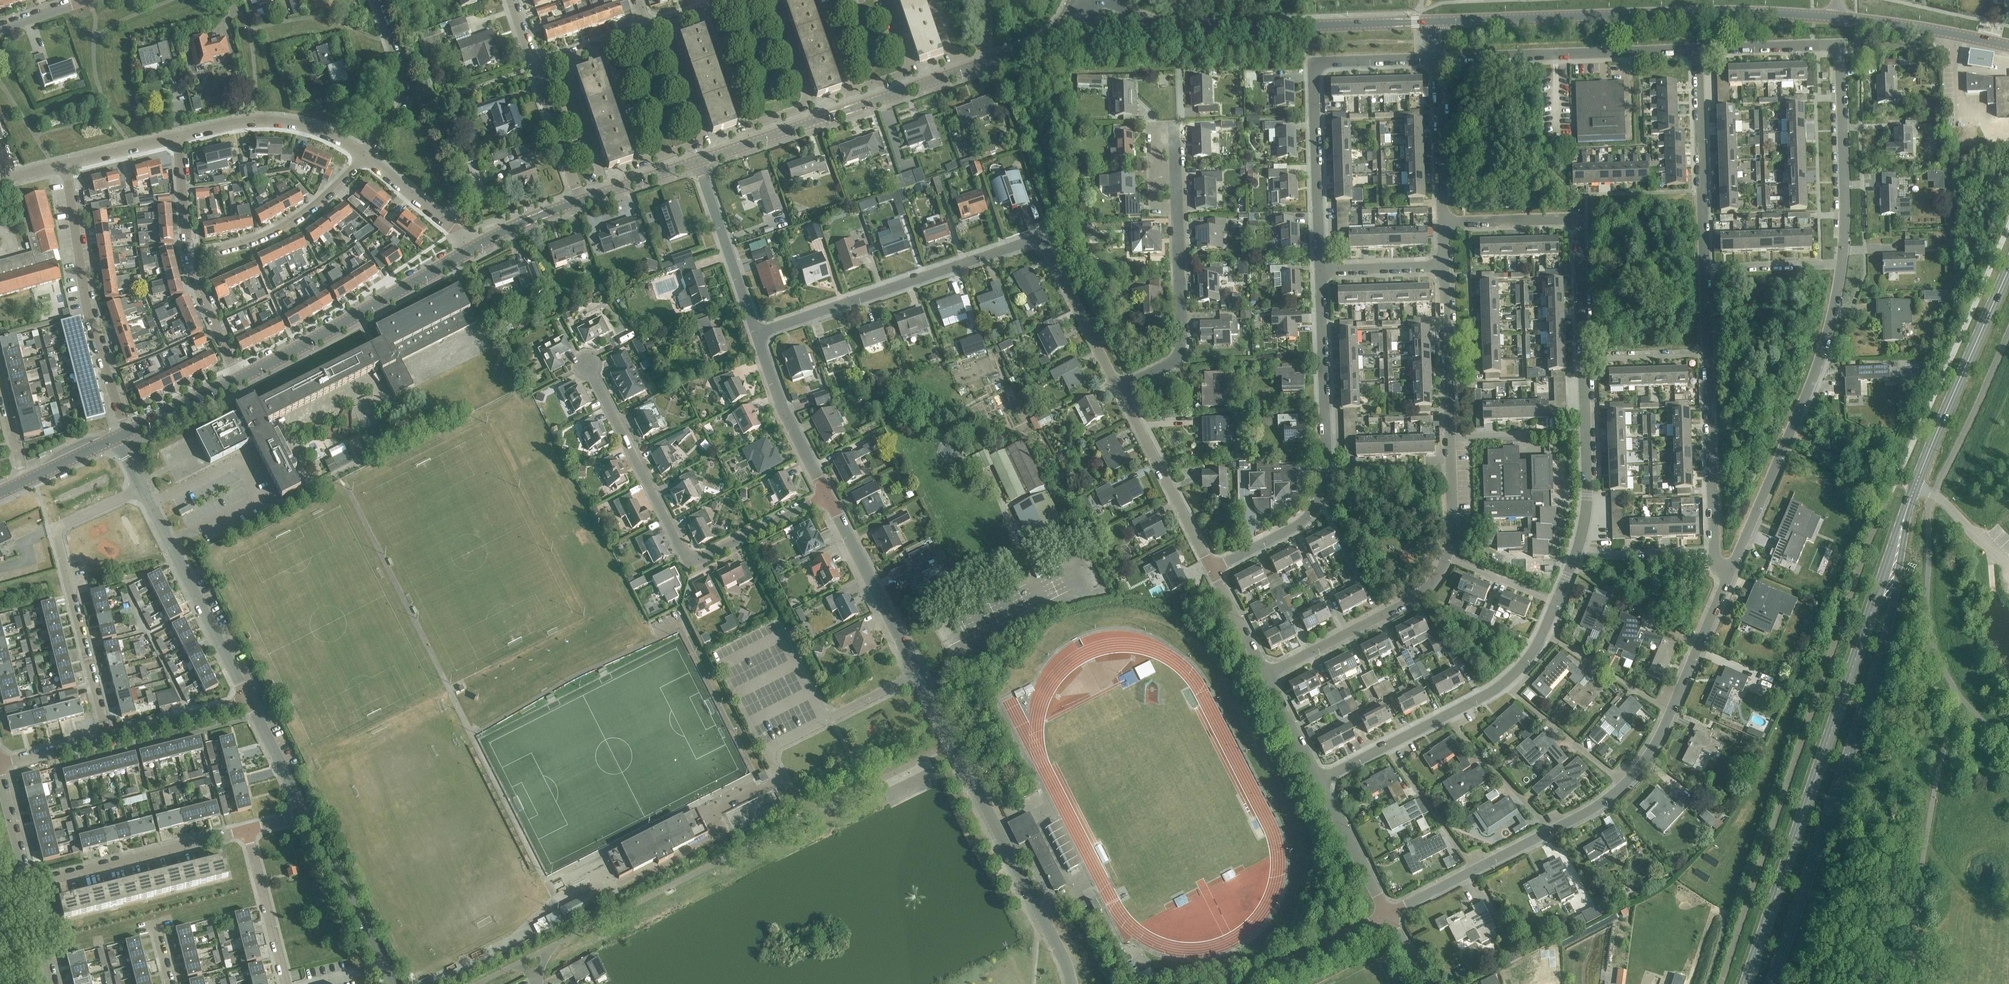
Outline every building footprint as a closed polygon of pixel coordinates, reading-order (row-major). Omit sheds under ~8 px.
[(3,8),(14,5),(12,0),(0,0),(3,8)] [(575,0),(567,0),(562,2),(564,9),(576,5),(575,0)] [(603,3),(605,9),(610,21),(623,17),(618,4),(613,6),(611,0),(603,3)] [(818,98),(838,91),(807,0),(788,0),(785,1),(789,14),(788,15),(790,22),(792,21),(800,46),(799,47),(801,53),(803,53),(812,80),(810,80),(812,86),(814,85),(818,98)] [(922,63),(942,56),(923,0),(901,0),(905,11),(903,12),(905,18),(907,18),(916,44),(914,45),(916,51),(918,50),(922,63)] [(551,13),(549,7),(536,11),(538,17),(551,13)] [(605,9),(593,13),(597,26),(610,21),(605,9)] [(593,13),(580,17),(585,30),(597,26),(593,13)] [(580,17),(568,21),(572,34),(585,30),(580,17)] [(560,38),(553,20),(553,18),(546,21),(549,28),(543,30),(547,43),(560,38)] [(560,18),(553,20),(560,38),(572,34),(568,21),(562,23),(560,18)] [(450,24),(454,36),(468,31),(464,19),(450,24)] [(963,29),(965,35),(972,33),(970,26),(963,29)] [(710,120),(714,133),(734,126),(701,31),(681,38),(685,50),(684,50),(686,57),(687,56),(696,82),(695,83),(697,88),(699,88),(708,114),(707,114),(709,120),(710,120)] [(486,62),(487,64),(498,60),(494,48),(493,48),(491,43),(494,42),(491,32),(470,39),(471,41),(459,45),(464,59),(476,55),(480,64),(486,62)] [(189,42),(195,66),(212,61),(211,58),(228,53),(225,39),(208,43),(207,41),(202,42),(201,39),(189,42)] [(163,66),(172,63),(167,44),(158,46),(158,48),(139,52),(143,69),(157,65),(157,63),(162,62),(163,66)] [(321,66),(322,71),(327,69),(333,85),(348,80),(342,63),(333,66),(326,47),(315,51),(316,53),(314,54),(312,56),(312,59),(314,64),(316,66),(318,67),(321,66)] [(1994,55),(1969,51),(1968,55),(1967,63),(1966,67),(1991,71),(1992,67),(1993,59),(1994,55)] [(57,84),(75,78),(70,61),(47,68),(46,64),(38,67),(44,88),(54,85),(55,88),(58,87),(57,84)] [(606,155),(611,169),(630,162),(597,66),(578,73),(582,86),(580,86),(582,92),(584,91),(593,118),(592,118),(594,124),(595,123),(604,149),(602,150),(604,156),(606,155)] [(1792,66),(1780,67),(1780,84),(1793,83),(1792,66)] [(1806,66),(1792,66),(1793,83),(1806,83),(1806,88),(1814,88),(1813,73),(1806,73),(1806,66)] [(1780,67),(1767,68),(1768,84),(1780,84),(1780,67)] [(1755,68),(1741,69),(1742,85),(1755,85),(1755,68)] [(1767,68),(1755,68),(1755,85),(1768,84),(1767,68)] [(1729,72),(1730,79),(1730,86),(1742,85),(1741,69),(1729,69),(1729,71),(1729,72)] [(1893,78),(1895,78),(1895,69),(1882,70),(1882,77),(1877,78),(1878,104),(1893,103),(1893,78)] [(1730,79),(1729,72),(1729,71),(1717,71),(1717,79),(1730,79)] [(1078,76),(1077,85),(1090,85),(1102,85),(1102,77),(1090,76),(1078,76)] [(1996,80),(1967,76),(1967,93),(1987,92),(1988,105),(1996,105),(1996,117),(2008,117),(2008,80),(1996,80)] [(1275,83),(1275,86),(1275,98),(1273,98),(1273,106),(1295,106),(1295,96),(1293,96),(1293,83),(1282,84),(1282,77),(1264,77),(1264,84),(1275,83)] [(1199,106),(1199,113),(1218,112),(1218,105),(1212,106),(1211,88),(1209,88),(1209,78),(1191,79),(1192,88),(1193,88),(1194,107),(1199,106)] [(1422,79),(1408,80),(1409,96),(1428,95),(1428,89),(1422,89),(1422,79)] [(1730,87),(1730,86),(1730,79),(1717,79),(1717,87),(1730,87)] [(1396,80),(1383,81),(1384,97),(1397,96),(1396,80)] [(1408,80),(1396,80),(1397,96),(1409,96),(1408,80)] [(1658,84),(1658,93),(1658,95),(1677,94),(1677,81),(1658,82),(1658,80),(1649,81),(1650,84),(1658,84)] [(1370,81),(1357,82),(1358,98),(1371,97),(1370,81)] [(1383,81),(1370,81),(1371,97),(1384,97),(1383,81)] [(1346,98),(1345,82),(1332,83),(1332,99),(1346,98)] [(1357,82),(1345,82),(1346,98),(1358,98),(1357,82)] [(1602,137),(1625,136),(1625,113),(1624,82),(1608,83),(1608,85),(1600,85),(1600,83),(1576,84),(1576,99),(1582,99),(1583,122),(1577,122),(1577,138),(1602,137)] [(1929,92),(1930,105),(1940,104),(1939,83),(1933,83),(1933,92),(1929,92)] [(1114,85),(1115,116),(1137,115),(1137,100),(1134,100),(1134,84),(1114,85)] [(1730,94),(1730,87),(1717,87),(1718,95),(1730,94)] [(1658,97),(1658,105),(1659,108),(1678,107),(1677,94),(1658,95),(1658,93),(1650,93),(1650,97),(1658,97)] [(1730,94),(1718,95),(1718,102),(1730,102),(1730,94)] [(203,96),(195,97),(195,109),(203,109),(203,96)] [(997,114),(990,96),(977,100),(978,102),(956,110),(959,118),(960,118),(962,125),(972,122),(971,120),(978,117),(979,120),(997,114)] [(502,99),(483,105),(469,110),(472,116),(485,112),(504,105),(502,99)] [(1718,102),(1718,110),(1732,110),(1732,103),(1730,103),(1730,102),(1718,102)] [(1659,109),(1659,118),(1659,120),(1678,120),(1678,107),(1659,108),(1658,105),(1650,106),(1650,110),(1659,109)] [(502,106),(491,110),(496,124),(494,125),(498,136),(522,128),(517,115),(519,115),(516,107),(504,111),(502,106)] [(1787,108),(1788,121),(1805,120),(1804,107),(1787,108)] [(1718,110),(1718,123),(1736,122),(1735,110),(1732,110),(1718,110)] [(907,141),(908,141),(910,146),(926,140),(928,144),(939,140),(931,117),(920,121),(921,124),(915,125),(915,124),(903,128),(907,141)] [(1659,122),(1659,131),(1660,133),(1678,132),(1678,120),(1659,120),(1659,118),(1651,119),(1651,123),(1659,122)] [(1788,121),(1788,134),(1805,133),(1805,120),(1788,121)] [(1405,122),(1406,135),(1423,134),(1422,122),(1405,122)] [(1718,123),(1719,136),(1736,135),(1736,122),(1718,123)] [(1911,140),(1919,139),(1918,122),(1905,123),(1906,130),(1894,130),(1895,145),(1886,145),(1887,156),(1912,155),(1911,140)] [(1270,143),(1278,142),(1279,158),(1297,158),(1296,130),(1284,130),(1284,123),(1265,123),(1265,131),(1270,130),(1270,143)] [(1333,125),(1334,137),(1351,137),(1350,124),(1333,125)] [(1210,132),(1216,132),(1216,125),(1201,125),(1202,133),(1193,133),(1194,157),(1211,156),(1210,132)] [(1116,135),(1117,150),(1112,150),(1112,162),(1130,162),(1129,157),(1134,157),(1134,134),(1132,134),(1132,127),(1114,128),(1114,135),(1116,135)] [(1665,134),(1666,143),(1666,144),(1685,144),(1684,131),(1678,132),(1660,133),(1659,131),(1651,131),(1651,135),(1665,134)] [(1769,132),(1769,141),(1781,141),(1781,131),(1769,132)] [(886,155),(885,153),(878,133),(871,136),(872,138),(839,148),(844,163),(858,159),(859,162),(869,159),(869,156),(878,153),(879,158),(886,155)] [(1788,134),(1789,146),(1805,145),(1805,133),(1788,134)] [(1406,135),(1406,148),(1423,147),(1423,134),(1406,135)] [(1719,136),(1719,149),(1737,148),(1736,135),(1719,136)] [(1334,137),(1334,150),(1351,150),(1351,137),(1334,137)] [(255,156),(268,156),(269,142),(255,141),(255,144),(249,144),(248,153),(250,153),(250,158),(255,158),(255,156)] [(269,142),(268,156),(281,157),(281,161),(291,161),(293,153),(281,153),(282,143),(269,142)] [(926,142),(913,146),(915,152),(927,149),(926,142)] [(1666,147),(1666,156),(1666,158),(1685,157),(1685,144),(1666,144),(1666,143),(1658,143),(1658,148),(1666,147)] [(1789,146),(1789,159),(1806,158),(1805,145),(1789,146)] [(229,146),(216,149),(221,170),(230,168),(228,161),(232,160),(233,163),(238,162),(236,155),(232,156),(229,146)] [(517,156),(519,162),(509,165),(512,172),(508,173),(513,188),(520,185),(521,187),(523,186),(528,187),(529,190),(539,187),(532,165),(531,166),(529,159),(533,158),(531,151),(530,152),(528,146),(517,150),(519,155),(517,156)] [(994,146),(983,148),(984,154),(995,152),(994,146)] [(1406,148),(1407,160),(1424,160),(1423,147),(1406,148)] [(1719,149),(1720,161),(1737,161),(1737,148),(1719,149)] [(221,170),(216,149),(204,152),(206,162),(202,163),(203,170),(208,169),(209,173),(221,170)] [(309,165),(314,167),(320,154),(308,149),(304,158),(299,156),(296,163),(307,168),(309,165)] [(1334,150),(1334,163),(1351,162),(1351,150),(1334,150)] [(495,154),(496,162),(515,160),(515,152),(495,154)] [(320,154),(314,167),(326,173),(323,180),(328,182),(332,171),(328,169),(332,159),(320,154)] [(1646,164),(1637,164),(1636,164),(1637,183),(1649,183),(1648,163),(1650,163),(1650,155),(1646,156),(1646,164)] [(978,164),(976,156),(960,162),(963,169),(970,166),(974,177),(983,174),(979,163),(978,164)] [(1621,164),(1612,165),(1610,165),(1611,184),(1624,184),(1623,165),(1625,164),(1625,156),(1620,156),(1621,164)] [(1634,164),(1625,164),(1623,165),(1624,184),(1637,183),(1636,164),(1637,164),(1637,156),(1633,156),(1634,164)] [(1666,160),(1666,169),(1667,170),(1686,169),(1685,157),(1666,158),(1666,156),(1658,156),(1658,160),(1666,160)] [(1585,166),(1587,165),(1587,157),(1582,158),(1583,165),(1573,166),(1574,185),(1586,185),(1585,166)] [(1595,165),(1587,165),(1585,166),(1586,185),(1599,184),(1598,165),(1599,165),(1599,157),(1595,157),(1595,165)] [(1608,165),(1599,165),(1598,165),(1599,184),(1611,184),(1610,165),(1612,165),(1612,157),(1608,157),(1608,165)] [(819,174),(826,171),(822,159),(814,162),(813,158),(787,166),(791,180),(818,171),(819,174)] [(1789,159),(1789,172),(1806,172),(1806,158),(1789,159)] [(947,165),(950,172),(962,166),(959,159),(947,165)] [(1407,160),(1407,173),(1424,172),(1424,160),(1407,160)] [(1720,161),(1720,174),(1737,174),(1737,161),(1720,161)] [(159,162),(146,165),(150,180),(151,187),(159,185),(157,178),(163,177),(163,180),(169,179),(167,172),(162,173),(159,162)] [(1334,163),(1335,176),(1352,175),(1351,162),(1334,163)] [(246,165),(246,166),(248,178),(258,176),(256,163),(246,165)] [(150,180),(146,165),(134,168),(136,180),(132,181),(133,187),(138,186),(137,183),(150,180)] [(248,178),(246,166),(239,167),(242,179),(248,178)] [(1014,201),(1017,208),(1028,205),(1018,174),(1019,174),(1017,168),(1005,171),(1008,180),(995,184),(1000,198),(998,198),(1001,205),(1014,201)] [(921,169),(901,175),(906,188),(925,182),(921,169)] [(1667,170),(1666,169),(1659,169),(1659,173),(1667,173),(1667,186),(1686,185),(1686,169),(1667,170)] [(1268,179),(1273,179),(1274,178),(1275,192),(1272,192),(1272,205),(1285,205),(1284,200),(1291,200),(1292,201),(1293,201),(1294,200),(1298,200),(1297,177),(1287,178),(1286,170),(1268,170),(1268,179)] [(1946,189),(1946,171),(1929,172),(1930,181),(1936,181),(1936,190),(1946,189)] [(1214,183),(1222,182),(1222,172),(1207,173),(1207,180),(1195,181),(1196,209),(1214,208),(1214,183)] [(1407,173),(1408,186),(1425,185),(1424,172),(1407,173)] [(1789,172),(1790,185),(1807,184),(1806,172),(1789,172)] [(117,173),(104,176),(108,190),(108,193),(127,189),(125,183),(126,183),(125,177),(119,179),(117,173)] [(754,204),(761,202),(762,201),(767,216),(779,212),(766,174),(754,178),(755,180),(738,185),(742,198),(751,195),(754,204)] [(1720,174),(1720,187),(1738,186),(1737,174),(1720,174)] [(892,178),(897,191),(898,190),(906,188),(901,175),(892,178)] [(1136,195),(1135,191),(1135,175),(1100,176),(1101,187),(1101,189),(1102,191),(1103,193),(1104,194),(1106,195),(1110,196),(1131,195),(1131,205),(1129,205),(1129,212),(1140,211),(1140,194),(1136,195)] [(1335,176),(1335,189),(1352,188),(1352,175),(1335,176)] [(94,190),(88,191),(89,193),(90,198),(102,195),(101,192),(108,190),(104,176),(91,179),(94,190)] [(939,177),(933,179),(938,195),(944,193),(939,177)] [(1899,215),(1899,217),(1909,217),(1908,202),(1897,202),(1897,190),(1899,189),(1898,181),(1886,181),(1886,189),(1881,189),(1882,215),(1898,215),(1899,215)] [(285,183),(281,185),(287,196),(286,196),(293,208),(304,202),(302,198),(308,195),(299,185),(295,187),(297,190),(292,193),(288,187),(287,188),(285,183)] [(1790,185),(1790,197),(1807,197),(1807,184),(1790,185)] [(255,188),(259,196),(260,197),(265,194),(260,185),(255,188)] [(283,198),(276,202),(282,213),(293,208),(286,196),(287,196),(281,185),(277,187),(283,198)] [(360,196),(371,204),(380,193),(370,185),(363,193),(359,189),(354,195),(358,199),(360,196)] [(1411,205),(1423,205),(1423,198),(1425,198),(1425,185),(1408,186),(1408,199),(1410,199),(1411,205)] [(1720,187),(1721,199),(1738,199),(1738,186),(1720,187)] [(1352,188),(1335,189),(1336,201),(1337,208),(1351,207),(1350,201),(1352,201),(1352,203),(1362,203),(1362,190),(1352,190),(1352,188)] [(899,191),(903,204),(909,202),(905,189),(899,191)] [(195,191),(196,199),(209,198),(208,190),(195,191)] [(898,190),(897,191),(892,193),(896,206),(902,204),(898,190)] [(976,206),(985,203),(980,190),(959,198),(957,193),(951,195),(953,200),(957,199),(963,219),(979,214),(976,206)] [(233,218),(226,220),(229,233),(241,231),(236,209),(232,192),(228,193),(233,218)] [(380,193),(371,204),(376,208),(374,210),(383,217),(387,213),(383,210),(390,201),(380,193)] [(60,280),(55,261),(55,262),(52,251),(57,249),(52,230),(53,229),(44,194),(25,199),(30,218),(22,220),(32,254),(0,263),(0,296),(60,280)] [(138,194),(131,196),(134,206),(140,205),(138,194)] [(134,206),(131,196),(125,197),(128,207),(134,206)] [(262,203),(263,202),(260,197),(259,196),(256,198),(262,210),(255,213),(261,225),(272,219),(265,208),(262,203)] [(352,197),(347,201),(350,204),(356,210),(361,205),(353,197),(352,197)] [(1807,197),(1790,197),(1791,210),(1807,210),(1807,197)] [(209,199),(213,216),(217,235),(229,233),(226,220),(222,221),(221,215),(218,215),(215,198),(209,199)] [(1738,199),(1721,199),(1721,212),(1739,212),(1738,199)] [(267,200),(263,202),(262,203),(265,208),(272,219),(282,213),(276,202),(270,205),(267,200)] [(111,201),(97,204),(99,210),(112,207),(111,201)] [(676,203),(659,209),(669,241),(687,235),(676,203)] [(338,209),(334,212),(352,236),(356,233),(350,225),(359,219),(355,215),(353,213),(352,214),(344,204),(338,209)] [(146,214),(137,215),(138,222),(153,220),(159,220),(172,219),(171,206),(158,208),(159,213),(153,214),(152,214),(146,214)] [(252,228),(248,207),(236,209),(241,231),(252,228)] [(1351,207),(1337,208),(1338,245),(1350,245),(1349,233),(1348,214),(1351,214),(1351,207)] [(334,212),(325,219),(332,229),(337,226),(341,231),(343,230),(349,238),(352,236),(334,212)] [(94,215),(96,227),(109,225),(121,223),(120,219),(114,220),(114,218),(108,219),(107,213),(94,215)] [(406,233),(416,222),(406,213),(398,222),(394,219),(390,223),(404,235),(406,233)] [(773,217),(776,226),(791,222),(789,213),(773,217)] [(217,235),(213,216),(207,218),(208,224),(202,225),(205,238),(217,235)] [(927,220),(929,225),(921,227),(927,244),(951,236),(945,220),(937,222),(935,217),(927,220)] [(374,225),(379,230),(385,222),(380,218),(374,225)] [(1282,226),(1283,249),(1300,248),(1299,225),(1294,225),(1293,218),(1275,218),(1275,226),(1282,226)] [(159,220),(160,231),(173,230),(172,219),(159,220)] [(325,219),(315,226),(330,246),(334,244),(326,234),(332,229),(325,219)] [(639,245),(645,243),(642,235),(644,234),(640,221),(633,224),(631,219),(606,227),(608,233),(598,236),(602,248),(612,244),(611,241),(635,233),(639,245)] [(1220,227),(1226,227),(1226,220),(1209,220),(1209,228),(1197,228),(1197,235),(1199,235),(1199,248),(1216,248),(1216,239),(1221,239),(1220,227)] [(372,230),(363,221),(358,226),(367,235),(372,230)] [(385,222),(379,230),(378,231),(384,237),(392,228),(385,222)] [(416,222),(406,233),(416,241),(414,243),(419,247),(423,242),(419,239),(426,230),(416,222)] [(96,227),(97,239),(123,235),(122,231),(116,232),(115,230),(109,231),(109,225),(96,227)] [(1143,244),(1143,254),(1161,253),(1161,234),(1152,234),(1151,225),(1133,225),(1133,244),(1143,244)] [(330,246),(315,226),(305,233),(313,244),(320,239),(327,249),(330,246)] [(807,230),(812,243),(822,239),(817,226),(807,230)] [(173,230),(160,231),(161,244),(174,243),(173,230)] [(879,234),(880,240),(885,257),(910,249),(904,232),(892,236),(890,230),(879,234)] [(1427,230),(1414,231),(1415,247),(1428,247),(1427,230)] [(1401,231),(1388,232),(1389,248),(1402,248),(1401,231)] [(1414,231),(1401,231),(1402,248),(1415,247),(1414,231)] [(1349,233),(1350,245),(1350,250),(1363,249),(1363,232),(1349,233)] [(1376,232),(1363,232),(1363,249),(1376,249),(1376,232)] [(1388,232),(1376,232),(1376,249),(1389,248),(1388,232)] [(1798,233),(1785,234),(1786,251),(1799,251),(1798,233)] [(1811,233),(1798,233),(1799,251),(1812,250),(1811,233)] [(1773,234),(1760,235),(1761,252),(1773,252),(1773,234)] [(1785,234),(1773,234),(1773,252),(1786,251),(1785,234)] [(97,239),(99,251),(112,249),(111,241),(118,240),(118,241),(127,240),(126,235),(123,235),(97,239)] [(1747,235),(1734,236),(1735,253),(1748,253),(1747,235)] [(1760,235),(1747,235),(1748,253),(1761,252),(1760,235)] [(300,236),(289,242),(301,265),(302,268),(306,266),(301,257),(303,256),(300,250),(306,248),(300,236)] [(379,248),(384,244),(378,236),(373,241),(379,248)] [(548,247),(554,264),(586,253),(580,236),(548,247)] [(1735,253),(1734,236),(1721,236),(1721,254),(1735,253)] [(1558,238),(1545,239),(1546,256),(1559,256),(1558,238)] [(1533,239),(1520,240),(1520,257),(1533,257),(1533,239)] [(1545,239),(1533,239),(1533,257),(1546,256),(1545,239)] [(763,245),(761,240),(750,244),(752,249),(763,245)] [(856,258),(866,254),(862,242),(856,244),(857,245),(854,247),(851,240),(836,245),(844,268),(857,263),(856,258)] [(1507,240),(1494,241),(1495,258),(1508,258),(1507,240)] [(1520,240),(1507,240),(1508,258),(1520,257),(1520,240)] [(1495,258),(1494,241),(1481,241),(1481,259),(1495,258)] [(289,242),(279,247),(287,264),(293,260),(296,267),(301,265),(289,242)] [(1919,250),(1924,250),(1924,242),(1905,243),(1905,254),(1883,255),(1884,275),(1897,275),(1897,274),(1915,273),(1914,257),(1920,256),(1919,250)] [(383,251),(378,254),(376,251),(370,255),(379,268),(385,264),(388,268),(402,259),(392,244),(383,251)] [(365,254),(359,245),(353,248),(359,257),(365,254)] [(279,247),(268,252),(273,263),(279,275),(282,273),(279,267),(287,264),(279,247)] [(142,261),(143,267),(174,259),(171,248),(159,251),(160,256),(142,261)] [(99,251),(100,262),(114,260),(119,259),(120,260),(126,259),(125,254),(119,255),(119,254),(113,255),(112,249),(99,251)] [(273,263),(268,252),(257,257),(262,269),(268,266),(270,272),(272,271),(275,276),(272,281),(276,289),(284,285),(279,275),(273,263)] [(672,258),(675,267),(693,261),(690,252),(672,258)] [(817,280),(830,275),(823,253),(803,260),(806,267),(803,268),(809,285),(818,282),(817,280)] [(358,257),(353,260),(368,282),(378,275),(371,264),(365,268),(358,257)] [(114,260),(100,262),(102,274),(115,273),(115,266),(121,266),(120,263),(120,260),(119,259),(114,260)] [(163,269),(165,274),(177,271),(174,259),(143,267),(144,272),(157,269),(158,271),(163,269)] [(356,274),(350,278),(358,288),(368,282),(353,260),(351,262),(354,267),(353,268),(356,274)] [(656,268),(659,267),(656,261),(649,263),(651,270),(652,269),(652,270),(657,269),(656,268)] [(661,271),(675,267),(673,261),(659,265),(661,271)] [(681,270),(687,291),(680,296),(685,309),(697,305),(698,309),(704,307),(703,303),(704,303),(704,304),(707,303),(706,302),(710,301),(707,292),(706,293),(705,289),(700,272),(697,273),(693,261),(666,270),(668,275),(681,270)] [(518,277),(519,279),(522,288),(530,285),(522,264),(515,267),(514,262),(489,271),(494,285),(495,287),(502,285),(501,283),(504,282),(505,284),(512,281),(511,279),(518,277)] [(757,268),(761,280),(763,285),(765,285),(769,299),(785,294),(774,262),(757,268)] [(255,264),(244,269),(249,281),(254,294),(258,301),(267,297),(264,291),(260,293),(256,285),(258,284),(255,279),(260,276),(255,264)] [(1282,273),(1283,296),(1302,295),(1301,285),(1300,285),(1300,272),(1288,273),(1288,267),(1271,268),(1271,274),(1282,273)] [(1228,268),(1223,268),(1203,269),(1203,275),(1199,275),(1200,291),(1198,291),(1198,301),(1219,300),(1219,275),(1228,274),(1228,268)] [(244,269),(233,274),(238,286),(243,284),(245,290),(248,289),(251,296),(254,294),(249,281),(244,269)] [(338,269),(332,272),(347,295),(358,288),(350,278),(345,281),(338,269)] [(1027,301),(1032,311),(1048,303),(1043,293),(1030,269),(1015,276),(1018,284),(1022,282),(1024,287),(1022,288),(1028,301),(1027,301)] [(154,285),(155,289),(180,283),(177,271),(165,274),(167,282),(154,285)] [(347,295),(332,272),(328,275),(335,287),(330,291),(337,302),(347,295)] [(102,274),(104,286),(130,282),(129,276),(116,277),(115,273),(102,274)] [(233,274),(221,279),(233,305),(237,304),(231,289),(238,286),(233,274)] [(309,288),(313,286),(308,277),(304,279),(309,288)] [(233,305),(221,279),(210,284),(218,302),(223,299),(227,308),(233,305)] [(1161,297),(1163,297),(1163,280),(1150,281),(1150,289),(1133,289),(1133,297),(1148,297),(1148,306),(1145,306),(1145,316),(1161,315),(1161,297)] [(1546,281),(1547,294),(1563,294),(1563,280),(1546,281)] [(130,282),(104,286),(106,298),(119,296),(118,291),(138,288),(137,281),(130,282)] [(1481,283),(1482,296),(1498,296),(1498,282),(1481,283)] [(180,283),(155,289),(152,290),(153,296),(169,292),(171,299),(183,296),(180,283)] [(997,315),(998,318),(1009,314),(998,283),(992,285),(995,294),(978,300),(983,314),(991,311),(993,316),(997,315)] [(309,288),(309,289),(322,311),(332,304),(326,293),(319,297),(313,286),(309,288)] [(1415,286),(1403,287),(1404,303),(1416,303),(1415,286)] [(1429,286),(1415,286),(1416,303),(1430,302),(1429,286)] [(269,425),(365,376),(380,369),(396,399),(414,389),(402,363),(478,324),(459,287),(376,329),(383,342),(377,346),(375,343),(369,346),(370,348),(258,405),(254,398),(253,399),(253,400),(250,402),(248,399),(240,403),(241,406),(237,408),(237,407),(235,407),(239,414),(196,436),(210,463),(253,442),(260,456),(281,498),(300,489),(292,471),(296,470),(296,469),(297,468),(297,467),(297,466),(297,465),(296,464),(295,463),(294,463),(293,463),(289,465),(287,460),(293,457),(278,428),(272,431),(269,425)] [(1390,287),(1378,288),(1378,304),(1390,304),(1390,287)] [(1403,287),(1390,287),(1390,304),(1404,303),(1403,287)] [(1352,305),(1351,288),(1340,289),(1340,306),(1352,305)] [(1364,288),(1351,288),(1352,305),(1365,305),(1364,288)] [(1378,288),(1364,288),(1365,305),(1378,304),(1378,288)] [(311,302),(305,305),(311,317),(322,311),(309,289),(304,291),(311,302)] [(1939,304),(1950,304),(1950,291),(1928,291),(1928,300),(1939,300),(1939,304)] [(964,295),(968,312),(974,310),(970,294),(964,295)] [(1547,294),(1547,306),(1564,306),(1563,294),(1547,294)] [(955,317),(956,318),(966,314),(960,296),(937,304),(943,321),(950,318),(955,317)] [(1482,296),(1482,309),(1499,308),(1498,296),(1482,296)] [(160,323),(181,314),(181,313),(193,308),(188,297),(176,302),(179,309),(167,314),(164,308),(155,312),(160,323)] [(107,305),(110,317),(135,309),(133,304),(128,306),(125,299),(107,305)] [(291,306),(288,301),(284,303),(290,313),(284,317),(291,329),(301,323),(294,311),(295,311),(292,306),(291,306)] [(1902,323),(1912,323),(1911,302),(1878,303),(1878,315),(1884,314),(1885,340),(1902,340),(1902,323)] [(305,305),(295,311),(294,311),(301,323),(311,317),(305,305)] [(110,317),(114,328),(127,324),(125,319),(131,317),(131,315),(137,313),(137,315),(145,312),(143,306),(135,309),(110,317)] [(1547,306),(1547,319),(1564,319),(1564,306),(1547,306)] [(172,324),(174,330),(198,319),(193,308),(181,313),(181,314),(183,319),(172,324)] [(1482,309),(1483,322),(1499,322),(1499,308),(1482,309)] [(896,318),(903,336),(927,328),(921,309),(896,318)] [(1241,313),(1241,320),(1251,319),(1251,309),(1238,310),(1238,313),(1241,313)] [(257,330),(263,342),(274,337),(268,325),(266,320),(263,314),(259,316),(264,327),(257,330)] [(1297,324),(1301,324),(1300,314),(1273,314),(1274,325),(1279,325),(1279,330),(1282,330),(1282,338),(1298,337),(1297,324)] [(247,335),(241,324),(237,315),(226,320),(229,326),(235,324),(237,327),(238,326),(240,331),(233,334),(241,352),(252,347),(246,335),(247,335)] [(1238,322),(1232,323),(1232,315),(1220,315),(1220,323),(1200,324),(1201,339),(1214,338),(1214,344),(1231,343),(1231,335),(1238,335),(1238,322)] [(146,318),(150,329),(155,327),(152,316),(146,318)] [(578,330),(585,344),(608,332),(601,318),(578,330)] [(79,320),(61,324),(65,337),(83,332),(80,322),(80,320),(80,319),(79,320)] [(198,319),(174,330),(176,333),(181,330),(182,332),(188,329),(191,335),(201,330),(202,330),(198,319)] [(1547,319),(1548,333),(1565,332),(1564,319),(1547,319)] [(268,325),(274,337),(285,332),(280,320),(268,325)] [(246,335),(252,347),(263,342),(257,330),(253,332),(250,327),(248,328),(245,322),(241,324),(247,335),(246,335)] [(1012,324),(1016,336),(1023,334),(1019,322),(1012,324)] [(1483,322),(1483,335),(1500,334),(1499,322),(1483,322)] [(858,331),(864,349),(887,341),(881,323),(858,331)] [(114,328),(118,340),(143,332),(142,327),(135,330),(134,327),(128,329),(127,324),(114,328)] [(967,325),(950,330),(952,338),(969,334),(967,325)] [(698,331),(701,337),(704,336),(712,358),(727,353),(719,330),(713,332),(711,326),(698,331)] [(1039,333),(1041,336),(1040,337),(1049,357),(1069,347),(1059,327),(1050,332),(1048,329),(1039,333)] [(1413,329),(1414,342),(1431,341),(1430,328),(1413,329)] [(118,340),(122,351),(134,347),(132,342),(139,339),(138,338),(149,334),(148,330),(143,332),(118,340)] [(624,343),(637,337),(635,331),(621,338),(624,343)] [(83,332),(65,337),(68,349),(86,344),(83,334),(83,332)] [(1340,332),(1341,345),(1357,345),(1357,332),(1340,332)] [(1548,333),(1548,345),(1565,344),(1565,332),(1548,333)] [(981,334),(960,341),(965,357),(986,350),(981,334)] [(1483,335),(1484,348),(1500,347),(1500,334),(1483,335)] [(195,347),(206,370),(217,365),(222,363),(220,357),(215,359),(212,353),(206,355),(202,346),(207,343),(203,335),(192,340),(195,347)] [(2,352),(19,348),(16,336),(0,340),(0,345),(2,352)] [(820,344),(827,362),(849,354),(843,336),(820,344)] [(538,350),(550,373),(564,366),(559,356),(562,354),(562,355),(570,351),(563,337),(538,350)] [(639,339),(631,343),(638,356),(645,352),(639,339)] [(998,346),(1002,352),(1014,346),(1010,339),(998,346)] [(647,344),(649,349),(657,347),(655,341),(647,344)] [(1414,342),(1414,355),(1431,354),(1431,341),(1414,342)] [(134,347),(122,351),(126,363),(138,359),(136,352),(148,349),(146,343),(134,347)] [(86,344),(68,349),(71,361),(89,356),(86,346),(86,345),(86,344)] [(1548,345),(1549,358),(1565,358),(1565,344),(1548,345)] [(1341,345),(1341,359),(1358,358),(1357,345),(1341,345)] [(189,363),(195,375),(206,370),(195,347),(191,349),(194,354),(192,355),(195,361),(189,363)] [(1484,348),(1484,360),(1501,360),(1500,347),(1484,348)] [(2,352),(5,365),(22,360),(19,348),(2,352)] [(784,355),(791,376),(793,382),(804,378),(803,375),(813,371),(812,368),(815,367),(814,363),(810,364),(805,348),(784,355)] [(170,351),(173,357),(184,380),(195,375),(189,363),(184,366),(182,360),(180,361),(174,349),(170,351)] [(645,391),(624,352),(611,358),(618,371),(610,375),(624,402),(645,391)] [(1414,355),(1415,368),(1432,367),(1431,354),(1414,355)] [(1048,355),(1040,360),(1044,366),(1052,361),(1048,355)] [(89,356),(71,361),(72,366),(74,373),(92,368),(90,358),(89,357),(89,356)] [(38,357),(27,359),(28,366),(39,363),(38,357)] [(168,374),(173,386),(184,380),(173,357),(167,360),(173,371),(168,374)] [(1341,359),(1341,371),(1358,371),(1358,358),(1341,359)] [(1552,378),(1554,378),(1565,378),(1565,370),(1566,370),(1565,358),(1549,358),(1549,371),(1552,371),(1552,378)] [(5,365),(8,377),(25,373),(22,360),(5,365)] [(643,361),(644,370),(653,369),(652,360),(643,361)] [(1086,384),(1082,376),(1079,370),(1081,369),(1077,360),(1051,373),(1056,382),(1064,377),(1071,392),(1086,384)] [(1484,360),(1484,373),(1486,373),(1486,379),(1499,379),(1499,372),(1501,372),(1501,360),(1484,360)] [(41,369),(44,380),(50,379),(47,367),(41,369)] [(151,368),(151,367),(147,369),(150,375),(144,378),(146,384),(152,396),(162,391),(157,379),(154,373),(151,368)] [(1415,368),(1415,380),(1432,380),(1432,367),(1415,368)] [(1858,381),(1890,381),(1889,367),(1846,368),(1847,380),(1845,380),(1845,397),(1859,396),(1858,381)] [(92,368),(74,373),(77,385),(95,380),(92,369),(92,368)] [(1529,377),(1539,377),(1539,369),(1529,369),(1529,377)] [(1276,371),(1276,376),(1276,378),(1282,378),(1283,394),(1304,393),(1303,376),(1295,376),(1294,370),(1276,371)] [(1648,370),(1635,371),(1636,387),(1649,387),(1648,370)] [(1662,370),(1648,370),(1649,387),(1663,386),(1662,370)] [(1675,370),(1662,370),(1663,386),(1675,386),(1675,370)] [(1687,370),(1675,370),(1675,386),(1688,386),(1687,370)] [(1341,371),(1342,384),(1359,383),(1358,371),(1341,371)] [(1623,387),(1623,371),(1610,371),(1611,388),(1623,387)] [(1635,371),(1623,371),(1623,387),(1636,387),(1635,371)] [(1233,407),(1231,376),(1231,372),(1205,374),(1205,387),(1202,387),(1203,408),(1215,408),(1215,405),(1224,405),(1224,407),(1233,407)] [(8,377),(11,388),(28,384),(25,373),(8,377)] [(137,375),(140,381),(133,383),(135,389),(141,401),(152,396),(146,384),(144,378),(141,373),(137,375)] [(157,379),(162,391),(173,386),(168,374),(157,379)] [(732,374),(725,376),(713,380),(719,392),(726,395),(731,404),(747,396),(743,388),(744,383),(735,380),(732,374)] [(1555,401),(1556,415),(1567,415),(1565,378),(1554,378),(1555,401)] [(95,380),(77,385),(80,397),(98,392),(96,382),(95,380)] [(1416,393),(1433,393),(1432,380),(1415,380),(1416,393)] [(569,400),(575,412),(590,404),(581,386),(578,388),(574,381),(558,389),(565,403),(569,400)] [(1342,384),(1342,396),(1359,396),(1359,383),(1342,384)] [(11,388),(14,400),(31,396),(28,384),(11,388)] [(814,395),(815,399),(818,406),(831,402),(827,391),(814,395)] [(98,392),(80,397),(83,409),(101,404),(99,394),(98,392)] [(1433,393),(1416,393),(1416,406),(1417,406),(1417,413),(1431,412),(1431,406),(1433,406),(1433,393)] [(14,400),(17,412),(34,408),(31,396),(14,400)] [(1344,416),(1357,415),(1357,409),(1360,409),(1359,396),(1342,396),(1343,409),(1344,409),(1344,416)] [(1079,404),(1090,425),(1105,418),(1099,405),(1097,406),(1092,398),(1079,404)] [(1549,416),(1556,415),(1555,401),(1548,401),(1548,402),(1534,403),(1535,419),(1549,419),(1549,416)] [(642,417),(634,421),(639,431),(637,432),(640,438),(642,437),(643,438),(651,434),(652,436),(657,434),(656,432),(659,430),(660,433),(669,429),(662,415),(660,416),(652,402),(638,410),(642,417)] [(50,405),(53,416),(59,415),(56,403),(50,405)] [(1510,403),(1497,404),(1497,420),(1510,420),(1510,403)] [(1522,403),(1510,403),(1510,420),(1523,419),(1522,403)] [(1534,403),(1522,403),(1523,419),(1535,419),(1534,403)] [(101,404),(83,409),(86,421),(86,422),(105,417),(102,406),(101,404)] [(1497,420),(1497,404),(1484,404),(1485,420),(1497,420)] [(733,415),(743,435),(760,427),(756,418),(754,413),(755,413),(751,405),(733,415)] [(17,412),(20,424),(40,419),(42,419),(39,407),(34,408),(17,412)] [(821,433),(826,443),(845,434),(837,420),(840,418),(834,407),(812,419),(820,434),(821,433)] [(1048,410),(1035,417),(1038,423),(1051,416),(1048,410)] [(1674,412),(1675,424),(1691,424),(1690,411),(1674,412)] [(1609,413),(1609,426),(1626,426),(1625,413),(1609,413)] [(59,415),(53,416),(56,428),(62,427),(59,415)] [(1295,440),(1306,439),(1306,424),(1296,424),(1295,415),(1278,416),(1279,429),(1285,429),(1285,443),(1295,442),(1295,440)] [(595,447),(598,452),(610,446),(604,434),(605,433),(600,423),(596,425),(593,418),(579,425),(586,439),(585,440),(590,450),(595,447)] [(40,419),(20,424),(23,437),(43,432),(40,419)] [(1225,437),(1234,437),(1233,427),(1229,427),(1229,419),(1203,420),(1204,444),(1225,443),(1225,437)] [(1675,424),(1675,438),(1691,437),(1691,424),(1675,424)] [(1609,426),(1609,440),(1626,439),(1626,426),(1609,426)] [(688,429),(667,440),(654,447),(657,453),(652,456),(658,469),(657,470),(659,469),(662,475),(670,471),(671,472),(673,470),(680,466),(680,465),(677,467),(672,457),(677,452),(676,453),(670,447),(671,446),(676,442),(679,445),(690,434),(688,429)] [(1109,464),(1113,472),(1130,464),(1125,456),(1123,457),(1122,453),(1123,452),(1115,437),(1098,446),(1107,465),(1109,464)] [(1675,438),(1675,450),(1692,449),(1691,437),(1675,438)] [(1421,438),(1408,439),(1409,456),(1421,455),(1421,438)] [(1434,438),(1421,438),(1421,455),(1434,455),(1434,438)] [(702,443),(708,452),(714,447),(708,439),(702,443)] [(864,451),(858,454),(852,453),(835,462),(846,484),(860,477),(852,463),(871,453),(869,450),(877,446),(874,439),(862,446),(864,451)] [(1395,439),(1382,440),(1383,456),(1396,456),(1395,439)] [(1408,439),(1395,439),(1396,456),(1409,456),(1408,439)] [(1609,440),(1610,453),(1626,452),(1626,439),(1609,440)] [(765,440),(761,442),(744,451),(749,461),(752,459),(759,474),(780,463),(774,450),(771,452),(765,440)] [(1357,447),(1357,453),(1357,457),(1371,457),(1370,440),(1357,441),(1357,447)] [(1382,440),(1370,440),(1371,457),(1383,456),(1382,440)] [(990,457),(987,449),(971,457),(979,472),(994,465),(1011,501),(1029,492),(1032,497),(1048,489),(1045,484),(1043,485),(1022,441),(1004,450),(990,457)] [(339,465),(353,458),(344,442),(330,449),(339,465)] [(1524,530),(1524,534),(1499,534),(1499,529),(1487,529),(1488,546),(1497,546),(1497,551),(1509,550),(1509,553),(1525,552),(1525,549),(1532,549),(1533,558),(1549,557),(1548,541),(1553,541),(1552,526),(1556,525),(1556,509),(1552,509),(1550,460),(1533,460),(1533,461),(1519,461),(1514,460),(1518,446),(1518,447),(1503,448),(1503,451),(1488,452),(1488,467),(1483,467),(1484,499),(1486,499),(1487,504),(1484,504),(1485,520),(1527,518),(1528,530),(1524,530)] [(1675,450),(1676,462),(1692,462),(1692,449),(1675,450)] [(1610,453),(1610,465),(1627,465),(1626,452),(1610,453)] [(612,456),(598,463),(606,477),(604,478),(609,488),(614,485),(617,489),(629,483),(623,472),(624,471),(619,461),(615,463),(612,456)] [(325,462),(330,472),(337,468),(332,458),(325,462)] [(1269,517),(1271,517),(1271,518),(1272,518),(1271,497),(1274,497),(1275,501),(1291,500),(1291,492),(1297,492),(1297,466),(1280,467),(1280,462),(1256,462),(1256,474),(1248,474),(1248,491),(1259,490),(1260,500),(1251,500),(1252,500),(1252,502),(1252,503),(1253,505),(1253,506),(1254,507),(1254,509),(1255,510),(1256,511),(1257,512),(1258,513),(1259,514),(1260,515),(1261,515),(1263,516),(1264,516),(1265,517),(1267,517),(1268,517),(1269,517)] [(1676,462),(1676,476),(1692,475),(1692,462),(1676,462)] [(1610,465),(1610,478),(1627,477),(1627,465),(1610,465)] [(1214,483),(1214,499),(1227,499),(1226,470),(1214,470),(1214,472),(1203,472),(1204,483),(1214,483)] [(681,503),(683,507),(699,499),(693,488),(699,485),(692,472),(679,479),(683,486),(670,493),(677,505),(681,503)] [(796,493),(785,472),(767,482),(774,496),(776,495),(780,503),(790,498),(789,497),(796,493)] [(1676,476),(1677,489),(1679,489),(1679,495),(1691,494),(1691,488),(1693,488),(1692,475),(1676,476)] [(1612,497),(1623,497),(1625,496),(1625,490),(1627,490),(1627,477),(1610,478),(1611,491),(1612,497)] [(1118,501),(1121,508),(1132,502),(1131,500),(1143,494),(1136,480),(1114,491),(1113,489),(1098,496),(1103,506),(1108,504),(1107,503),(1116,498),(1117,501),(1118,501)] [(862,503),(869,516),(884,508),(878,495),(882,493),(876,482),(852,495),(857,506),(862,503)] [(1014,508),(1034,551),(1068,534),(1047,492),(1014,508)] [(626,516),(632,529),(647,522),(646,521),(649,519),(643,508),(641,510),(636,501),(633,502),(630,495),(613,503),(621,519),(626,516)] [(1287,502),(1275,502),(1275,514),(1287,514),(1287,502)] [(1785,530),(1775,555),(1772,562),(1780,566),(1783,558),(1798,565),(1809,540),(1803,538),(1812,515),(1804,512),(1805,509),(1802,508),(1803,506),(1794,502),(1782,529),(1785,530)] [(190,506),(179,512),(181,517),(193,511),(190,506)] [(1624,509),(1612,509),(1613,533),(1624,533),(1624,525),(1624,509)] [(711,524),(704,510),(688,518),(691,525),(688,527),(691,533),(690,533),(693,538),(697,546),(712,538),(706,526),(711,524)] [(896,527),(910,520),(906,512),(888,521),(891,527),(873,536),(877,544),(880,543),(886,554),(902,546),(895,533),(899,531),(896,527)] [(1155,537),(1156,540),(1166,535),(1157,517),(1148,522),(1145,515),(1132,522),(1139,536),(1144,533),(1148,541),(1155,537)] [(1669,520),(1656,521),(1657,538),(1669,538),(1669,520)] [(1682,520),(1669,520),(1669,538),(1682,537),(1682,520)] [(1696,520),(1682,520),(1682,537),(1696,537),(1696,520)] [(1643,521),(1631,522),(1631,525),(1624,525),(1624,533),(1624,538),(1631,538),(1631,539),(1644,538),(1643,521)] [(1656,521),(1643,521),(1644,538),(1657,538),(1656,521)] [(797,543),(804,557),(823,547),(820,539),(818,540),(809,523),(794,531),(800,542),(797,543)] [(13,542),(5,526),(0,528),(0,548),(13,542)] [(1331,530),(1319,536),(1329,556),(1341,550),(1331,530)] [(647,552),(653,564),(668,557),(664,549),(665,548),(662,543),(662,544),(658,538),(655,540),(651,532),(635,540),(642,555),(647,552)] [(1329,556),(1319,536),(1306,542),(1314,557),(1321,553),(1324,559),(1329,556)] [(892,573),(895,580),(899,578),(902,584),(910,580),(915,589),(926,583),(921,574),(931,569),(928,563),(935,560),(927,546),(908,556),(912,562),(892,573)] [(1168,579),(1174,590),(1188,583),(1181,570),(1178,572),(1176,567),(1181,564),(1173,548),(1152,558),(1155,564),(1154,568),(1158,569),(1161,574),(1167,571),(1170,576),(1169,576),(1168,579)] [(1295,548),(1283,555),(1292,572),(1298,569),(1296,565),(1302,562),(1295,548)] [(1348,565),(1349,565),(1354,562),(1347,548),(1341,551),(1348,565)] [(1292,572),(1283,555),(1270,561),(1278,575),(1284,571),(1286,575),(1292,572)] [(818,575),(824,587),(839,579),(832,565),(832,564),(828,556),(808,566),(814,577),(818,575)] [(1354,562),(1349,565),(1354,576),(1360,574),(1354,562)] [(717,573),(725,588),(736,581),(739,587),(753,580),(744,564),(738,567),(736,563),(730,566),(729,566),(725,568),(725,569),(717,573)] [(1311,566),(1313,569),(1319,581),(1324,578),(1325,578),(1317,563),(1311,566)] [(1260,566),(1247,573),(1256,590),(1262,587),(1263,589),(1270,585),(1260,566)] [(652,580),(656,589),(657,588),(662,597),(664,596),(668,603),(678,598),(675,591),(681,588),(676,579),(679,577),(674,569),(652,580)] [(1311,585),(1313,583),(1319,581),(1313,569),(1305,573),(1311,585)] [(147,578),(153,589),(166,583),(160,571),(147,578)] [(1256,590),(1247,573),(1235,579),(1242,593),(1249,589),(1251,593),(1256,590)] [(1462,600),(1469,602),(1477,582),(1464,576),(1459,590),(1465,593),(1462,600)] [(629,585),(633,591),(647,584),(643,577),(629,585)] [(688,600),(695,614),(719,601),(707,578),(694,585),(699,595),(695,597),(688,600)] [(1324,578),(1319,581),(1324,592),(1330,589),(1324,578)] [(1319,581),(1313,583),(1319,595),(1324,592),(1319,581)] [(1477,582),(1469,602),(1475,605),(1478,599),(1484,601),(1490,587),(1477,582)] [(153,589),(158,600),(171,594),(166,583),(153,589)] [(1355,590),(1348,593),(1355,608),(1368,601),(1358,583),(1353,586),(1355,590)] [(1285,584),(1277,588),(1283,599),(1291,595),(1285,584)] [(1752,623),(1761,628),(1768,631),(1778,609),(1790,615),(1797,601),(1759,584),(1742,622),(1751,626),(1752,623)] [(129,587),(135,598),(139,596),(148,592),(146,588),(138,593),(134,585),(129,587)] [(1270,592),(1275,603),(1283,599),(1277,588),(1270,592)] [(90,592),(93,605),(107,601),(104,589),(90,592)] [(1301,590),(1291,595),(1283,599),(1289,611),(1295,607),(1291,600),(1303,594),(1301,590)] [(837,610),(843,622),(858,615),(848,596),(845,597),(842,591),(825,600),(832,613),(837,610)] [(1355,608),(1348,593),(1341,596),(1339,593),(1334,595),(1344,614),(1355,608)] [(1499,607),(1512,612),(1517,598),(1505,593),(1499,607)] [(1603,611),(1608,599),(1594,593),(1581,625),(1601,633),(1607,618),(1599,615),(1601,610),(1603,611)] [(158,600),(164,612),(177,605),(171,594),(158,600)] [(1517,598),(1512,612),(1525,618),(1531,603),(1517,598)] [(1283,599),(1275,603),(1281,614),(1289,611),(1283,599)] [(1318,608),(1312,611),(1320,626),(1332,619),(1322,600),(1316,604),(1318,608)] [(41,605),(44,617),(58,613),(55,601),(41,605)] [(93,605),(96,617),(110,613),(107,601),(93,605)] [(1254,614),(1265,608),(1262,601),(1261,601),(1250,606),(1254,614)] [(1448,611),(1463,617),(1465,611),(1451,604),(1448,611)] [(177,605),(164,612),(170,623),(183,616),(177,605)] [(1265,608),(1254,614),(1258,622),(1269,616),(1265,608)] [(1477,623),(1483,625),(1489,610),(1483,608),(1477,623)] [(1320,626),(1312,611),(1306,614),(1304,610),(1298,613),(1308,632),(1320,626)] [(1489,610),(1483,625),(1489,628),(1495,613),(1489,610)] [(44,617),(47,629),(61,626),(58,613),(44,617)] [(96,617),(99,629),(113,625),(110,613),(96,617)] [(143,615),(146,621),(151,618),(148,613),(143,615)] [(1642,641),(1641,641),(1636,638),(1643,622),(1622,613),(1619,620),(1626,623),(1616,647),(1620,649),(1630,653),(1627,659),(1633,661),(1641,643),(1642,641)] [(727,618),(729,622),(722,626),(726,632),(739,625),(733,614),(727,618)] [(1429,640),(1434,651),(1425,655),(1426,658),(1427,659),(1445,649),(1438,636),(1438,635),(1432,623),(1426,626),(1422,617),(1409,624),(1420,644),(1429,640)] [(171,626),(177,638),(190,631),(184,620),(171,626)] [(875,648),(862,623),(836,637),(842,648),(853,643),(859,655),(875,648)] [(1281,624),(1275,627),(1284,644),(1297,638),(1290,624),(1283,627),(1281,624)] [(1414,647),(1420,644),(1409,624),(1397,630),(1404,645),(1411,641),(1414,647)] [(5,626),(6,634),(14,633),(13,625),(5,626)] [(113,625),(99,629),(102,641),(116,637),(113,625)] [(47,629),(50,641),(64,638),(61,626),(47,629)] [(1284,644),(1275,627),(1269,630),(1271,633),(1265,637),(1272,650),(1284,644)] [(1503,633),(1518,639),(1521,634),(1506,628),(1503,633)] [(177,638),(183,649),(196,642),(190,631),(177,638)] [(1645,631),(1641,641),(1642,641),(1641,643),(1650,647),(1652,642),(1661,646),(1651,671),(1664,676),(1670,661),(1671,662),(1678,644),(1645,631)] [(1386,636),(1373,642),(1380,657),(1393,650),(1386,636)] [(50,641),(53,653),(67,650),(64,638),(50,641)] [(156,642),(159,647),(164,644),(161,639),(156,642)] [(103,645),(106,657),(121,654),(117,641),(103,645)] [(183,649),(188,660),(201,653),(196,642),(183,649)] [(1380,657),(1373,642),(1361,648),(1369,663),(1380,657)] [(1608,650),(1616,654),(1619,649),(1610,645),(1608,650)] [(1445,650),(1452,661),(1458,657),(1450,646),(1445,650)] [(53,653),(56,665),(70,662),(67,650),(53,653)] [(1401,653),(1402,656),(1409,668),(1414,665),(1407,650),(1401,653)] [(11,664),(8,652),(0,654),(0,666),(11,664)] [(188,660),(194,671),(207,664),(201,653),(188,660)] [(1568,679),(1577,687),(1579,683),(1580,684),(1586,677),(1560,653),(1547,667),(1548,668),(1532,686),(1545,698),(1551,691),(1548,688),(1565,669),(1572,675),(1568,679)] [(106,657),(110,669),(124,666),(121,654),(106,657)] [(1349,654),(1337,661),(1345,675),(1357,669),(1349,654)] [(1409,668),(1402,656),(1397,659),(1402,671),(1409,668)] [(167,664),(170,669),(175,666),(173,661),(167,664)] [(1345,675),(1337,661),(1326,667),(1335,685),(1340,683),(1338,679),(1345,675)] [(1416,666),(1416,665),(1422,677),(1424,680),(1431,677),(1428,672),(1427,673),(1421,661),(1415,664),(1416,666)] [(56,665),(59,677),(73,674),(70,662),(56,665)] [(14,676),(11,664),(0,666),(0,679),(14,676)] [(194,671),(200,682),(212,675),(207,664),(194,671)] [(1414,681),(1422,677),(1416,665),(1416,666),(1409,670),(1414,681)] [(110,669),(113,681),(127,678),(124,666),(110,669)] [(1125,687),(1141,680),(1135,667),(1119,675),(1125,687)] [(1742,693),(1749,678),(1726,668),(1722,679),(1724,679),(1722,683),(1717,681),(1706,706),(1724,713),(1729,700),(1728,700),(1733,689),(1742,693)] [(1457,670),(1445,676),(1452,690),(1464,684),(1457,670)] [(33,671),(27,672),(31,684),(36,682),(33,671)] [(1373,671),(1367,674),(1373,686),(1378,683),(1373,671)] [(1314,673),(1302,679),(1309,694),(1322,687),(1314,673)] [(73,674),(59,677),(62,689),(76,686),(73,674)] [(1373,686),(1367,674),(1361,677),(1367,689),(1373,686)] [(178,677),(181,684),(186,681),(183,675),(178,677)] [(212,675),(200,682),(193,685),(196,690),(202,687),(205,693),(218,687),(212,675)] [(1579,683),(1577,687),(1564,700),(1574,709),(1578,704),(1584,710),(1607,685),(1596,675),(1587,684),(1589,686),(1586,689),(1580,684),(1579,683)] [(0,692),(17,688),(14,676),(0,679),(0,691),(0,692)] [(1452,690),(1445,676),(1433,682),(1440,696),(1452,690)] [(113,681),(116,693),(130,690),(127,678),(113,681)] [(1303,697),(1309,694),(1302,679),(1290,685),(1301,705),(1306,703),(1303,697)] [(1388,680),(1381,684),(1387,695),(1394,691),(1388,680)] [(1773,692),(1785,697),(1789,687),(1777,682),(1773,692)] [(1387,695),(1381,684),(1373,688),(1379,699),(1387,695)] [(42,689),(44,694),(55,691),(54,686),(42,689)] [(1407,692),(1408,692),(1405,686),(1398,689),(1400,693),(1397,695),(1395,699),(1404,715),(1416,709),(1407,692)] [(1158,701),(1158,687),(1147,687),(1147,701),(1158,701)] [(17,688),(0,692),(3,704),(20,700),(17,688)] [(174,689),(168,691),(172,705),(181,703),(174,689)] [(186,689),(181,691),(187,702),(192,700),(186,689)] [(1413,689),(1408,692),(1407,692),(1416,709),(1429,703),(1422,689),(1415,692),(1413,689)] [(26,693),(27,698),(38,696),(37,690),(26,693)] [(77,690),(64,693),(66,698),(78,695),(77,690)] [(116,693),(119,705),(133,702),(130,690),(116,693)] [(1337,690),(1331,693),(1337,704),(1343,701),(1337,690)] [(1532,690),(1528,694),(1538,703),(1543,698),(1536,692),(1535,693),(1532,690)] [(166,707),(172,705),(168,691),(162,692),(166,707)] [(162,692),(156,694),(159,708),(166,707),(162,692)] [(62,706),(56,707),(59,722),(71,719),(68,704),(67,704),(66,698),(64,693),(59,694),(62,706)] [(1337,704),(1331,693),(1325,696),(1331,707),(1337,704)] [(1631,697),(1622,705),(1618,710),(1614,706),(1603,717),(1616,729),(1612,733),(1620,741),(1620,740),(1619,739),(1621,737),(1631,726),(1627,723),(1641,707),(1631,697)] [(44,710),(43,710),(47,725),(59,722),(56,707),(49,709),(46,698),(40,699),(44,710)] [(1353,699),(1345,702),(1351,714),(1358,710),(1353,699)] [(68,704),(71,719),(84,716),(80,701),(68,704)] [(133,702),(119,705),(122,718),(136,714),(133,702)] [(1351,714),(1345,702),(1337,707),(1343,718),(1351,714)] [(18,711),(16,705),(4,708),(6,714),(18,711)] [(1521,736),(1525,741),(1528,739),(1536,732),(1513,705),(1499,717),(1500,718),(1483,732),(1494,744),(1498,740),(1497,739),(1517,721),(1526,732),(1521,736)] [(1304,713),(1307,719),(1319,713),(1316,707),(1304,713)] [(1378,707),(1371,710),(1380,727),(1393,721),(1386,707),(1380,711),(1378,707)] [(43,710),(31,714),(35,728),(47,725),(43,710)] [(1319,713),(1307,719),(1310,725),(1329,715),(1326,710),(1319,713)] [(1380,727),(1371,710),(1366,713),(1368,717),(1362,720),(1369,734),(1380,727)] [(23,731),(19,717),(18,711),(6,714),(11,734),(23,731)] [(31,714),(19,717),(23,731),(35,728),(31,714)] [(1343,725),(1336,729),(1345,746),(1358,739),(1351,726),(1350,726),(1344,729),(1343,725)] [(1716,757),(1722,744),(1709,738),(1712,732),(1697,725),(1694,731),(1698,733),(1692,744),(1690,743),(1688,746),(1690,747),(1683,762),(1694,767),(1703,751),(1716,757)] [(1596,726),(1591,738),(1603,743),(1608,731),(1596,726)] [(1336,729),(1317,738),(1326,756),(1345,746),(1336,729)] [(1525,741),(1517,749),(1530,764),(1546,751),(1560,766),(1561,765),(1561,766),(1568,759),(1554,744),(1555,743),(1545,731),(1536,739),(1538,741),(1533,745),(1528,739),(1525,741)] [(219,740),(222,752),(236,749),(233,736),(219,740)] [(199,737),(186,741),(190,755),(203,752),(199,737)] [(1457,768),(1460,773),(1462,772),(1471,765),(1452,737),(1436,748),(1436,749),(1424,757),(1432,769),(1455,754),(1462,764),(1457,768)] [(186,741),(174,744),(177,758),(179,758),(180,762),(185,761),(183,756),(190,755),(186,741)] [(1614,752),(1607,741),(1598,747),(1604,758),(1614,752)] [(174,744),(162,746),(166,761),(167,765),(172,763),(171,760),(177,758),(174,744)] [(162,746),(151,749),(154,764),(155,770),(161,768),(161,769),(167,768),(167,765),(166,761),(162,746)] [(154,764),(151,749),(139,752),(142,767),(154,764)] [(222,752),(225,764),(239,761),(236,749),(222,752)] [(135,753),(122,757),(125,771),(138,768),(135,753)] [(122,757),(110,759),(114,774),(125,771),(122,757)] [(1560,766),(1532,789),(1538,797),(1555,782),(1560,789),(1556,793),(1563,800),(1576,788),(1572,783),(1588,769),(1578,758),(1569,766),(1569,767),(1566,769),(1565,769),(1564,770),(1561,766),(1561,765),(1560,766)] [(110,759),(98,763),(101,777),(114,774),(110,759)] [(225,764),(228,776),(242,773),(239,761),(225,764)] [(98,763),(86,765),(89,780),(101,777),(98,763)] [(86,765),(74,768),(77,783),(89,780),(86,765)] [(77,783),(74,768),(62,771),(66,785),(77,783)] [(1462,772),(1460,773),(1443,784),(1456,803),(1489,780),(1481,768),(1470,775),(1472,777),(1468,780),(1462,772)] [(1389,787),(1397,804),(1407,799),(1391,769),(1375,777),(1375,778),(1361,786),(1367,798),(1389,787)] [(195,778),(194,773),(188,774),(187,772),(183,774),(184,781),(195,778)] [(22,777),(25,789),(42,785),(39,773),(22,777)] [(228,776),(231,788),(245,785),(242,773),(228,776)] [(25,789),(28,801),(45,797),(42,785),(25,789)] [(231,788),(234,800),(248,797),(245,785),(231,788)] [(1654,823),(1664,833),(1693,804),(1685,796),(1676,806),(1658,789),(1643,805),(1658,819),(1654,823)] [(1486,796),(1490,802),(1499,796),(1495,790),(1486,796)] [(146,794),(133,798),(134,804),(141,802),(143,802),(143,805),(148,803),(146,794)] [(28,801),(31,813),(48,809),(45,797),(28,801)] [(248,797),(234,800),(237,813),(252,809),(248,797)] [(134,804),(133,798),(122,801),(123,806),(134,804)] [(1489,803),(1477,811),(1489,829),(1517,810),(1509,798),(1499,805),(1500,807),(1496,811),(1489,803)] [(83,807),(82,801),(77,802),(77,801),(70,803),(72,809),(83,807)] [(1382,811),(1392,831),(1422,815),(1416,802),(1405,808),(1406,810),(1400,813),(1396,804),(1382,811)] [(216,803),(203,806),(207,821),(220,817),(216,803)] [(203,806),(191,809),(194,824),(207,821),(203,806)] [(31,813),(34,825),(51,821),(48,809),(31,813)] [(191,809),(180,812),(183,826),(194,824),(191,809)] [(1700,817),(1712,829),(1718,823),(1706,811),(1700,817)] [(180,812),(168,815),(171,829),(183,826),(180,812)] [(1055,891),(1066,885),(1049,852),(1050,851),(1048,847),(1048,848),(1030,813),(1021,817),(1009,824),(1020,845),(1029,840),(1055,891)] [(133,824),(127,825),(131,839),(143,836),(139,822),(137,815),(131,816),(133,824)] [(171,829),(168,815),(156,818),(159,832),(171,829)] [(1613,816),(1606,818),(1608,826),(1615,824),(1613,816)] [(611,863),(619,878),(633,871),(633,872),(656,860),(658,864),(673,857),(671,852),(694,841),(694,840),(707,833),(700,819),(686,826),(682,817),(621,848),(626,856),(611,863)] [(1416,822),(1422,832),(1429,828),(1424,818),(1416,822)] [(152,819),(139,822),(143,836),(155,833),(152,819)] [(34,825),(37,837),(54,833),(51,821),(34,825)] [(1059,823),(1046,830),(1068,875),(1081,868),(1059,823)] [(127,825),(115,828),(119,842),(131,839),(127,825)] [(1612,852),(1627,844),(1617,827),(1603,835),(1605,839),(1601,841),(1600,840),(1585,849),(1592,862),(1611,851),(1612,852)] [(115,828),(103,831),(107,845),(119,842),(115,828)] [(103,831),(91,834),(94,848),(107,845),(103,831)] [(37,837),(40,849),(57,845),(54,833),(37,837)] [(94,848),(91,834),(79,837),(83,851),(94,848)] [(1419,863),(1447,849),(1440,836),(1429,841),(1430,844),(1425,846),(1421,838),(1407,845),(1412,854),(1405,858),(1414,875),(1423,870),(1419,863)] [(57,845),(40,849),(43,862),(60,857),(57,845)] [(225,859),(209,863),(118,885),(118,883),(112,884),(112,887),(69,898),(66,887),(59,889),(59,890),(48,892),(54,917),(62,915),(64,919),(230,878),(225,859)] [(1529,883),(1524,886),(1528,894),(1533,891),(1537,900),(1557,891),(1562,902),(1574,896),(1564,876),(1563,872),(1565,871),(1560,860),(1550,865),(1550,864),(1544,867),(1548,875),(1547,876),(1542,879),(1541,877),(1529,883)] [(288,871),(289,876),(289,878),(297,876),(295,869),(288,871)] [(559,910),(565,921),(601,903),(596,892),(559,910)] [(1180,907),(1190,902),(1186,893),(1175,899),(1180,907)] [(1091,905),(1096,915),(1102,913),(1096,902),(1091,905),(1088,900),(1077,905),(1080,911),(1086,908),(1091,905)] [(1448,915),(1436,921),(1441,931),(1450,926),(1458,941),(1468,936),(1469,936),(1468,935),(1476,931),(1480,940),(1482,944),(1497,937),(1493,929),(1496,928),(1490,915),(1484,903),(1474,908),(1477,913),(1467,918),(1463,912),(1455,916),(1455,917),(1450,919),(1448,915)] [(1582,913),(1585,918),(1577,922),(1580,928),(1602,916),(1596,906),(1582,913)] [(235,914),(238,927),(252,923),(249,911),(235,914)] [(205,922),(208,934),(214,933),(211,920),(205,922)] [(238,927),(241,939),(255,935),(252,923),(238,927)] [(176,929),(179,942),(193,938),(190,926),(176,929)] [(241,939),(244,951),(258,947),(255,935),(241,939)] [(1463,948),(1474,942),(1470,935),(1460,941),(1463,948)] [(125,942),(129,954),(143,951),(139,938),(125,942)] [(179,942),(182,954),(196,950),(193,938),(179,942)] [(258,947),(244,951),(247,963),(261,960),(258,947)] [(1505,953),(1510,964),(1522,958),(1517,947),(1505,953)] [(98,950),(101,962),(106,960),(103,948),(98,950)] [(182,954),(185,966),(199,962),(196,950),(182,954)] [(129,954),(132,966),(146,963),(143,951),(129,954)] [(67,957),(70,969),(87,965),(84,953),(67,957)] [(229,955),(223,956),(226,968),(232,967),(229,955)] [(568,968),(576,983),(591,975),(595,983),(606,977),(597,960),(596,961),(593,955),(568,968)] [(199,962),(185,966),(188,978),(202,974),(199,962)] [(133,970),(135,978),(149,975),(146,963),(132,966),(128,967),(129,971),(133,970)] [(251,979),(265,976),(262,963),(248,967),(251,979)] [(70,969),(73,981),(90,977),(87,965),(70,969)] [(1629,970),(1619,969),(1617,983),(1627,983),(1629,970)] [(136,983),(151,983),(149,975),(135,978),(136,983)] [(265,976),(251,979),(252,983),(267,983),(265,976)] [(1495,976),(1481,983),(1499,983),(1495,976)]
